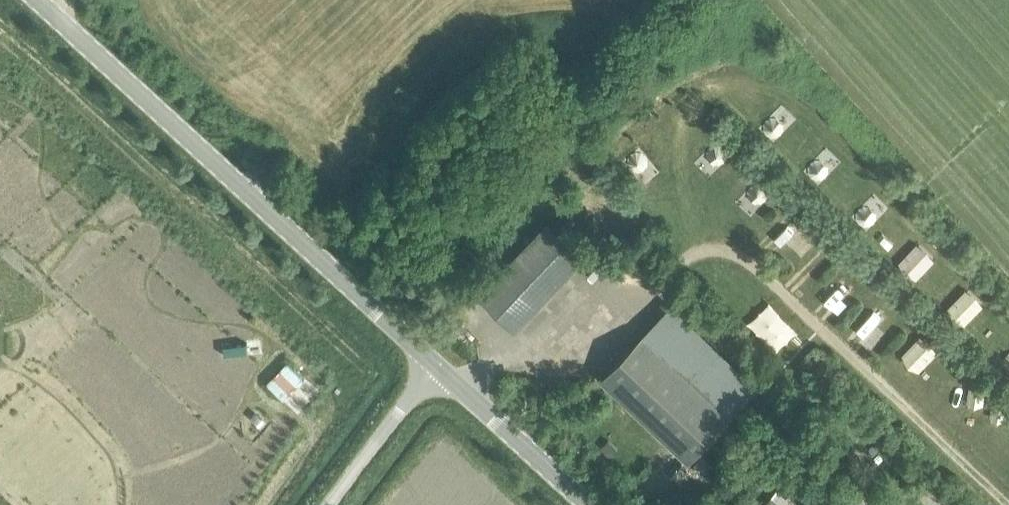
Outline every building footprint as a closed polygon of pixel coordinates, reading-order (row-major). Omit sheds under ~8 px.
[(478,293),(515,329),(585,255),(548,220),(478,293)] [(829,272),(819,281),(836,298),(846,289),(829,272)] [(601,377),(688,460),(758,387),(670,304),(601,377)] [(870,335),(884,313),(871,305),(857,326),(870,335)] [(247,342),(223,345),(224,355),(248,351),(247,342)] [(286,361),(280,368),(297,385),(304,378),(286,361)] [(280,368),(273,375),(290,392),(297,385),(280,368)] [(273,375),(266,382),(283,399),(290,392),(273,375)] [(254,412),(250,416),(258,422),(261,418),(254,412)] [(788,504),(789,504),(807,496),(796,476),(788,480),(793,491),(784,496),(788,504)] [(770,494),(760,504),(782,504),(770,494)] [(969,496),(956,504),(976,504),(969,496)]
